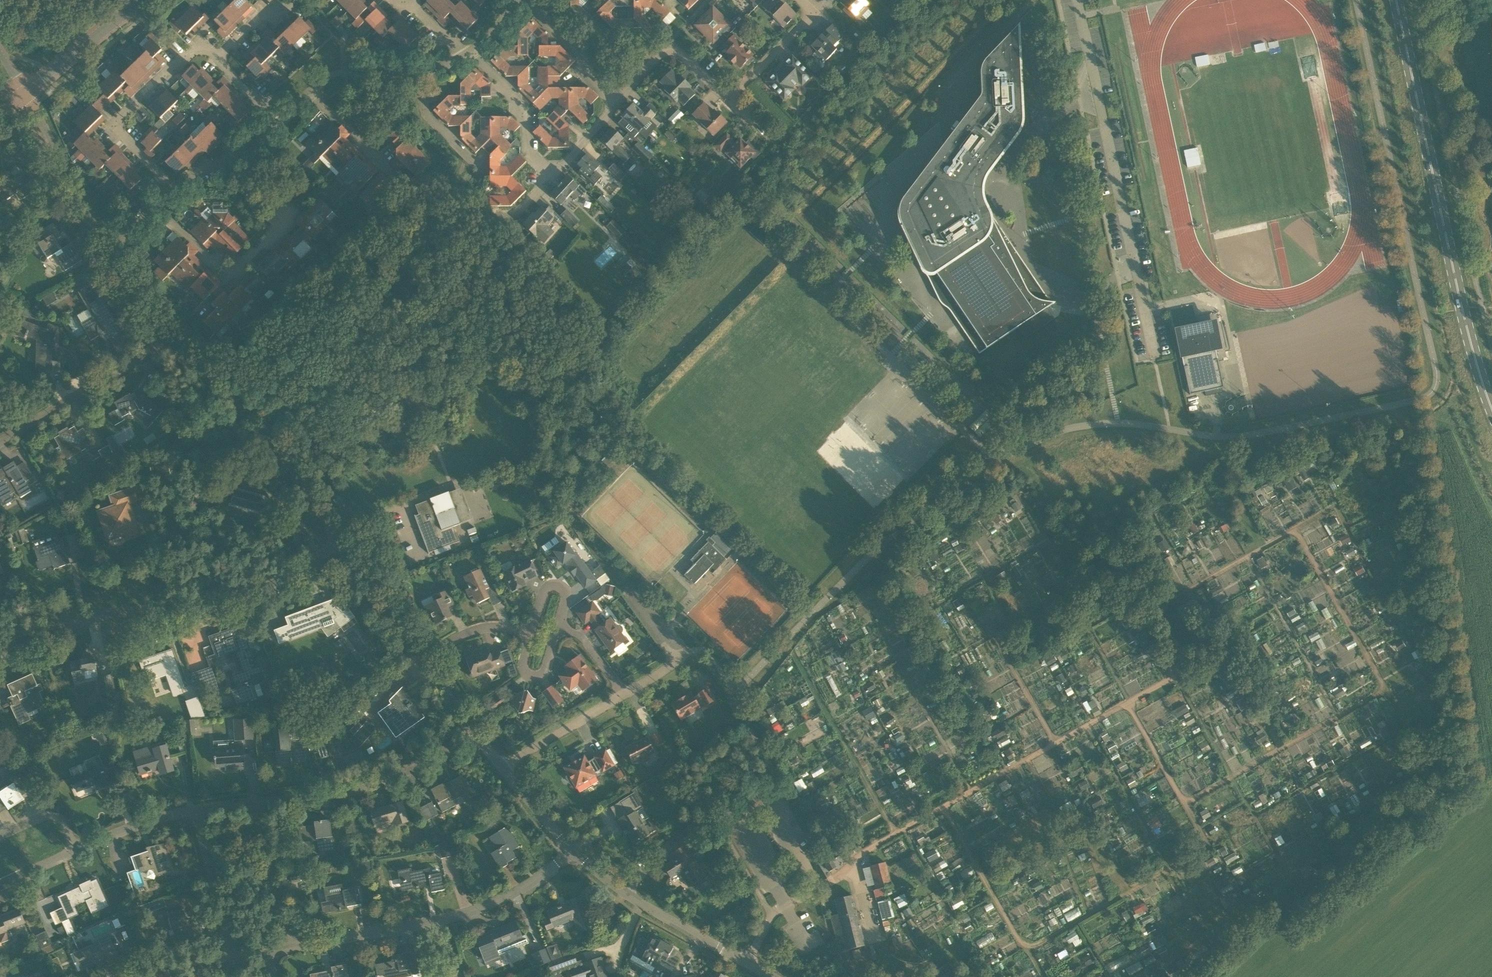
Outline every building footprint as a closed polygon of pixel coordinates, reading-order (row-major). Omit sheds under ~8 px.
[(236,27),(245,18),(227,0),(224,0),(223,1),(229,7),(223,13),(236,27)] [(233,0),(227,0),(245,18),(254,10),(245,0),(237,0),(235,2),(233,0)] [(347,12),(358,0),(342,0),(338,3),(347,12)] [(363,0),(358,0),(347,12),(356,20),(359,17),(360,18),(367,10),(363,6),(366,3),(363,0)] [(432,13),(445,0),(428,0),(427,1),(430,5),(427,7),(432,13)] [(450,13),(455,8),(454,8),(447,0),(445,0),(432,13),(438,18),(441,16),(444,19),(450,13)] [(588,0),(570,0),(570,9),(586,24),(592,18),(581,7),(588,0)] [(597,5),(594,9),(595,11),(597,14),(607,2),(604,0),(592,0),(597,5)] [(642,28),(634,20),(616,20),(612,15),(612,10),(616,6),(634,6),(634,0),(609,0),(607,2),(597,14),(611,28),(642,28)] [(634,6),(634,20),(642,28),(649,34),(654,39),(661,32),(656,26),(654,28),(643,16),(651,8),(663,21),(663,18),(670,12),(657,0),(634,0),(634,6)] [(688,10),(698,0),(678,0),(688,10)] [(752,2),(752,6),(755,8),(763,0),(750,0),(752,2)] [(796,14),(785,4),(782,7),(778,3),(779,2),(777,0),(768,0),(762,7),(768,13),(769,12),(773,16),(772,17),(783,27),(796,14)] [(846,13),(855,21),(868,9),(866,6),(868,4),(864,0),(842,0),(840,2),(849,11),(846,13)] [(450,19),(455,24),(469,11),(460,2),(454,8),(455,8),(450,13),(452,16),(450,19)] [(184,15),(194,27),(197,29),(203,24),(200,21),(203,18),(206,21),(210,17),(203,10),(199,14),(193,7),(184,15)] [(371,14),(367,10),(360,18),(364,22),(365,21),(372,29),(386,15),(382,10),(379,13),(376,10),(371,14)] [(726,37),(735,28),(744,19),(739,13),(727,25),(712,10),(697,25),(713,41),(721,32),(726,37)] [(469,11),(455,24),(461,30),(463,27),(467,30),(477,20),(469,11)] [(236,27),(223,13),(213,23),(214,25),(212,27),(217,32),(219,29),(223,34),(228,29),(231,32),(236,27)] [(184,15),(180,19),(176,16),(169,23),(172,27),(178,33),(181,30),(186,35),(194,27),(184,15)] [(373,40),(376,44),(382,38),(387,32),(393,27),(390,24),(393,21),(386,15),(372,29),(378,35),(373,40)] [(339,20),(336,17),(330,22),(333,25),(339,20)] [(364,22),(360,18),(359,17),(356,20),(352,24),(357,29),(361,25),(364,22)] [(312,34),(317,30),(307,20),(304,23),(300,18),(291,27),(302,37),(309,31),(312,34)] [(518,34),(517,46),(518,46),(518,55),(527,55),(527,37),(533,32),(538,38),(539,46),(548,46),(548,34),(532,19),(518,34)] [(333,25),(336,28),(340,24),(342,22),(339,20),(333,25)] [(398,21),(393,27),(387,32),(396,41),(410,27),(404,21),(401,24),(398,21)] [(843,47),(838,41),(843,36),(831,24),(825,31),(827,32),(822,36),(821,35),(811,45),(817,51),(814,54),(818,58),(821,55),(826,60),(835,49),(838,52),(843,47)] [(852,26),(848,30),(853,35),(857,31),(852,26)] [(285,27),(279,32),(293,46),(302,37),(291,27),(288,30),(285,27)] [(415,32),(410,27),(396,41),(404,50),(414,40),(417,44),(422,39),(418,35),(415,38),(412,35),(415,32)] [(914,252),(922,269),(923,271),(924,273),(927,276),(928,277),(1000,228),(994,219),(985,206),(982,199),(982,192),(982,185),(984,178),(986,176),(987,174),(988,172),(1016,135),(1019,130),(1021,124),(1022,118),(1021,96),(1017,27),(986,60),(983,64),(981,69),(980,74),(981,92),(981,95),(979,98),(904,197),(900,203),(899,210),(899,217),(901,224),(914,252)] [(274,43),(284,54),(293,46),(279,32),(274,38),(277,41),(274,43)] [(146,37),(150,41),(142,48),(147,53),(147,52),(153,59),(161,50),(157,45),(159,43),(150,33),(146,37)] [(751,56),(752,55),(738,41),(740,40),(734,34),(723,45),(728,50),(725,53),(730,58),(728,59),(733,64),(735,63),(740,68),(746,62),(748,64),(753,58),(751,56)] [(270,57),(276,52),(282,58),(284,55),(284,54),(274,43),(268,38),(265,41),(262,38),(257,43),(270,57)] [(385,41),(382,38),(376,44),(379,47),(385,41)] [(127,43),(124,46),(133,55),(136,52),(127,43)] [(255,59),(266,70),(268,72),(271,68),(265,62),(270,57),(257,43),(251,49),(254,52),(251,55),(255,59)] [(133,55),(124,46),(122,45),(119,48),(130,58),(133,55)] [(509,55),(518,55),(518,46),(517,46),(505,46),(490,61),(506,76),(518,76),(518,77),(527,67),(509,67),(503,61),(509,55)] [(548,67),(548,88),(560,88),(560,76),(575,61),(560,46),(548,46),(539,46),(539,55),(555,55),(555,67),(548,67)] [(138,61),(148,71),(151,69),(154,71),(160,66),(153,59),(147,52),(147,53),(138,61)] [(307,53),(303,56),(308,61),(311,57),(307,53)] [(308,61),(303,56),(299,60),(304,65),(308,61)] [(782,66),(776,72),(766,82),(784,99),(794,89),(792,87),(798,81),(802,85),(812,75),(792,56),(782,66)] [(248,75),(258,84),(262,80),(269,73),(268,72),(266,70),(255,59),(246,67),(251,72),(248,75)] [(148,71),(138,61),(129,69),(142,83),(148,77),(145,74),(148,71)] [(113,62),(109,66),(115,72),(119,68),(113,62)] [(125,83),(120,77),(115,72),(109,66),(106,69),(112,75),(106,80),(120,94),(125,88),(123,85),(125,83)] [(180,82),(184,78),(190,85),(201,74),(193,66),(188,71),(185,68),(175,77),(180,82)] [(527,67),(518,77),(518,88),(532,103),(548,88),(548,67),(539,67),(539,85),(533,91),(527,84),(527,82),(527,67)] [(142,83),(129,69),(120,77),(125,83),(131,88),(134,85),(137,88),(142,83)] [(481,91),(481,97),(490,96),(490,84),(475,69),(460,84),(460,96),(461,105),(470,105),(469,91),(481,91)] [(684,106),(695,94),(689,88),(691,87),(678,74),(677,76),(671,70),(668,74),(665,73),(662,76),(663,79),(660,82),(665,88),(664,90),(676,102),(678,100),(684,106)] [(190,85),(191,85),(185,91),(188,94),(194,88),(199,94),(213,80),(207,75),(204,77),(201,74),(190,85)] [(92,84),(87,79),(83,83),(88,88),(92,84)] [(120,94),(106,80),(98,89),(108,99),(111,96),(114,99),(120,94)] [(199,94),(204,99),(198,105),(201,108),(208,102),(213,96),(218,91),(215,89),(218,86),(213,80),(199,94)] [(218,91),(213,96),(222,105),(235,92),(230,86),(227,89),(224,86),(218,91)] [(161,97),(158,99),(169,111),(178,102),(164,88),(159,94),(161,97)] [(560,106),(555,112),(560,118),(568,109),(568,88),(560,88),(548,88),(532,103),(539,109),(551,97),(560,97),(560,106)] [(589,88),(568,88),(568,109),(583,124),(593,113),(594,105),(592,103),(598,97),(589,88)] [(241,97),(235,92),(222,105),(230,114),(241,103),(238,100),(241,97)] [(460,126),(469,117),(455,117),(451,117),(445,111),(451,105),(461,105),(460,96),(448,96),(433,111),(448,126),(460,126)] [(147,105),(160,119),(161,119),(169,111),(158,99),(155,102),(153,99),(147,105)] [(208,102),(201,108),(204,111),(211,105),(208,102)] [(237,121),(233,125),(238,129),(247,120),(244,117),(249,112),(241,103),(230,114),(237,121)] [(712,112),(703,103),(692,114),(701,123),(700,123),(713,136),(727,122),(714,110),(712,112)] [(633,104),(621,116),(623,118),(618,124),(628,133),(634,138),(639,132),(650,120),(650,119),(654,114),(646,106),(641,112),(633,104)] [(77,108),(93,125),(96,122),(99,125),(105,119),(92,106),(86,111),(80,105),(77,108)] [(90,128),(93,125),(77,108),(74,111),(80,117),(74,123),(84,133),(88,136),(93,131),(90,128)] [(207,119),(213,113),(211,112),(202,121),(208,127),(203,132),(216,146),(222,140),(219,137),(222,134),(216,128),(207,119)] [(532,133),(538,138),(547,147),(569,147),(569,126),(560,118),(555,112),(548,118),(560,131),(560,139),(551,139),(539,126),(532,133)] [(221,122),(213,113),(207,119),(216,128),(221,122)] [(180,114),(176,117),(181,122),(185,118),(180,114)] [(481,147),(490,139),(490,117),(481,117),(481,135),(475,141),(469,134),(469,126),(472,126),(472,115),(469,117),(460,126),(460,138),(475,153),(481,147)] [(181,122),(176,117),(172,121),(177,126),(181,122)] [(490,117),(490,139),(504,153),(511,147),(520,147),(520,138),(518,137),(509,146),(500,136),(508,128),(513,132),(520,126),(511,117),(490,117)] [(335,142),(336,143),(340,138),(340,131),(329,120),(305,144),(315,154),(310,160),(314,164),(323,155),(335,142)] [(186,124),(182,128),(186,133),(191,129),(186,124)] [(147,154),(151,158),(156,154),(152,150),(161,142),(154,134),(158,130),(154,126),(144,135),(147,138),(142,143),(150,152),(147,154)] [(186,133),(182,128),(178,131),(183,136),(186,133)] [(625,152),(618,145),(623,140),(624,139),(623,138),(611,128),(600,140),(612,150),(625,162),(622,165),(629,171),(631,171),(635,166),(635,163),(629,158),(631,156),(625,152)] [(202,148),(202,149),(205,151),(208,149),(210,151),(216,146),(203,132),(194,140),(202,148)] [(93,142),(88,136),(84,133),(79,138),(77,136),(68,144),(72,149),(75,146),(82,153),(93,142)] [(628,133),(623,138),(624,139),(623,140),(631,146),(633,148),(631,149),(647,164),(654,156),(634,138),(628,133)] [(748,141),(745,144),(740,138),(732,146),(728,143),(732,139),(727,133),(715,146),(720,151),(723,149),(726,152),(725,153),(740,168),(751,157),(753,159),(760,152),(748,141)] [(393,143),(398,148),(396,150),(396,157),(422,183),(426,179),(420,173),(431,162),(407,139),(405,141),(400,136),(393,143)] [(199,151),(202,149),(202,148),(194,140),(191,137),(183,146),(196,160),(202,154),(199,151)] [(490,155),(490,176),(511,176),(526,162),(520,155),(507,167),(498,167),(498,159),(504,153),(490,139),(481,147),(490,155)] [(85,156),(91,161),(105,148),(99,142),(96,145),(93,142),(82,153),(82,154),(77,159),(80,162),(85,156)] [(323,155),(340,172),(344,169),(353,160),(352,160),(336,143),(335,142),(323,155)] [(190,165),(196,160),(183,146),(178,151),(172,145),(168,148),(174,154),(185,165),(188,162),(190,165)] [(1188,167),(1202,164),(1199,146),(1184,149),(1188,167)] [(105,164),(105,165),(110,159),(107,156),(110,154),(105,148),(91,161),(96,167),(91,173),(93,176),(100,169),(99,169),(105,164)] [(174,154),(169,150),(158,161),(162,166),(168,172),(170,174),(173,174),(174,172),(176,174),(182,168),(185,165),(174,154)] [(706,153),(700,159),(706,165),(712,159),(706,153)] [(116,154),(110,159),(105,165),(113,173),(127,160),(122,154),(119,157),(116,154)] [(581,169),(578,173),(592,187),(602,176),(595,170),(599,166),(587,154),(577,165),(581,169)] [(122,182),(133,171),(130,168),(133,165),(127,160),(113,173),(119,178),(113,184),(116,187),(122,182)] [(353,185),(358,190),(365,184),(372,177),(367,172),(369,170),(358,160),(352,160),(353,160),(344,169),(340,172),(337,176),(349,189),(353,185)] [(620,182),(627,175),(615,163),(608,170),(620,182)] [(103,173),(100,169),(93,176),(97,179),(103,173)] [(141,180),(133,171),(122,182),(129,189),(125,192),(129,197),(139,187),(136,185),(141,180)] [(16,194),(21,201),(39,189),(33,180),(28,184),(21,172),(20,173),(21,174),(12,180),(8,177),(9,176),(4,181),(5,182),(0,185),(0,204),(16,194)] [(368,188),(365,184),(358,190),(356,193),(369,206),(375,200),(380,205),(397,188),(384,176),(373,186),(371,186),(368,188)] [(490,206),(497,206),(511,206),(526,191),(511,176),(490,176),(490,185),(507,185),(513,191),(507,197),(490,196),(490,206)] [(582,197),(587,191),(579,184),(578,186),(567,176),(550,194),(561,205),(570,195),(575,200),(580,195),(582,197)] [(602,195),(601,196),(597,200),(611,212),(614,208),(615,208),(602,195)] [(303,227),(313,238),(336,216),(329,209),(320,199),(309,210),(309,213),(306,216),(308,219),(308,222),(303,227)] [(327,205),(331,210),(336,205),(331,201),(327,205)] [(221,228),(223,231),(224,231),(231,223),(233,221),(238,217),(236,215),(231,219),(227,215),(214,214),(207,207),(206,208),(201,203),(198,206),(199,210),(202,217),(203,218),(206,221),(214,228),(221,228)] [(711,212),(701,203),(696,208),(705,217),(711,212)] [(549,206),(545,211),(541,207),(532,218),(530,216),(523,224),(544,244),(554,232),(547,226),(554,219),(560,225),(564,221),(549,206)] [(573,228),(579,222),(567,209),(561,215),(573,228)] [(747,217),(761,231),(765,227),(751,213),(747,217)] [(217,231),(214,228),(206,221),(203,218),(189,232),(203,245),(217,231)] [(606,226),(618,238),(625,231),(613,219),(606,226)] [(354,222),(350,226),(354,230),(358,226),(354,222)] [(249,241),(240,232),(231,223),(224,231),(223,231),(219,235),(237,253),(249,241)] [(255,234),(260,230),(254,223),(249,228),(255,234)] [(40,231),(45,240),(39,244),(48,259),(55,254),(66,271),(74,266),(68,256),(76,251),(72,243),(61,249),(55,240),(61,237),(53,224),(40,231)] [(298,257),(299,258),(301,260),(312,249),(307,245),(313,238),(303,227),(302,227),(291,238),(291,241),(288,244),(291,246),(291,249),(287,253),(294,260),(298,257)] [(1053,303),(1052,302),(1051,302),(1050,301),(1049,300),(1048,299),(1047,298),(1000,228),(928,277),(929,278),(939,300),(942,303),(945,306),(948,309),(951,312),(979,353),(1053,303)] [(162,281),(172,271),(171,271),(184,259),(184,260),(188,255),(188,248),(170,229),(169,229),(170,230),(164,236),(165,237),(165,236),(172,242),(153,260),(160,268),(155,273),(153,272),(162,281)] [(136,252),(135,252),(141,258),(144,261),(149,256),(146,252),(140,247),(140,248),(136,252)] [(296,262),(294,260),(287,253),(281,248),(285,252),(281,256),(278,256),(275,254),(272,257),(269,257),(264,262),(262,262),(259,265),(259,267),(258,268),(267,277),(274,271),(280,278),(296,262)] [(546,253),(541,258),(546,263),(551,258),(546,253)] [(189,289),(191,286),(201,277),(184,260),(184,259),(171,271),(172,271),(189,289)] [(636,266),(630,260),(623,266),(629,272),(636,266)] [(201,277),(191,286),(198,292),(197,294),(204,301),(217,287),(207,277),(201,277)] [(270,290),(259,278),(258,277),(257,279),(256,280),(255,280),(246,290),(245,290),(253,297),(258,302),(270,290)] [(78,292),(88,310),(77,316),(81,322),(80,323),(90,339),(91,340),(99,335),(103,339),(107,341),(102,334),(105,332),(109,338),(121,331),(112,316),(111,317),(92,285),(94,284),(82,290),(82,292),(79,293),(79,292),(78,292)] [(245,290),(246,290),(241,285),(239,286),(239,288),(238,288),(228,297),(235,304),(241,310),(253,297),(245,290)] [(222,295),(220,295),(211,305),(216,310),(222,316),(227,321),(232,326),(235,324),(231,320),(241,310),(235,304),(228,297),(224,292),(222,294),(222,295)] [(18,313),(35,319),(38,312),(21,306),(18,313)] [(203,322),(205,324),(207,326),(202,332),(209,339),(214,333),(215,333),(227,321),(222,316),(216,310),(206,319),(206,321),(205,321),(203,322)] [(52,373),(52,362),(47,362),(48,345),(51,345),(58,327),(49,324),(46,330),(21,321),(16,332),(17,333),(16,335),(24,338),(25,336),(27,337),(27,336),(37,340),(37,372),(52,373)] [(1184,366),(1183,366),(1190,395),(1224,387),(1218,359),(1217,359),(1215,350),(1221,348),(1216,322),(1200,326),(1175,331),(1181,357),(1182,357),(1184,366)] [(199,323),(194,328),(199,332),(203,328),(200,325),(199,323)] [(162,411),(143,395),(137,398),(138,400),(135,402),(130,394),(114,403),(117,409),(108,414),(115,425),(124,420),(122,417),(136,410),(152,423),(163,411),(162,410),(162,411)] [(980,437),(998,420),(988,408),(969,426),(980,437)] [(92,445),(88,437),(83,428),(77,432),(74,427),(69,430),(68,427),(58,433),(59,435),(54,438),(59,447),(60,446),(67,459),(92,445)] [(112,436),(106,439),(113,450),(114,450),(113,449),(118,446),(112,436)] [(95,445),(88,448),(93,460),(100,457),(95,445)] [(109,445),(99,451),(105,462),(115,456),(109,445)] [(118,446),(113,449),(114,450),(121,462),(128,458),(121,445),(118,446)] [(17,466),(14,462),(3,468),(4,469),(0,472),(0,499),(4,506),(13,501),(10,495),(17,491),(21,498),(32,491),(28,486),(37,481),(32,472),(23,477),(17,466)] [(125,539),(140,534),(137,526),(134,527),(133,523),(135,522),(129,504),(142,499),(138,487),(110,496),(114,506),(98,512),(106,533),(112,531),(114,538),(123,535),(125,539)] [(58,490),(56,499),(64,501),(66,491),(58,490)] [(267,503),(263,498),(234,490),(231,504),(259,511),(266,509),(267,503)] [(451,499),(449,492),(430,499),(430,500),(415,505),(422,524),(419,525),(418,524),(417,524),(429,554),(429,553),(459,541),(454,526),(461,524),(459,519),(468,516),(461,495),(451,499)] [(555,520),(559,525),(566,520),(562,515),(555,520)] [(76,522),(74,522),(65,525),(69,536),(80,532),(76,522)] [(24,529),(19,531),(14,532),(19,545),(29,541),(24,529)] [(716,532),(710,538),(709,537),(706,540),(708,542),(690,560),(695,564),(684,575),(694,584),(709,569),(713,573),(726,559),(724,557),(729,551),(732,548),(716,532)] [(62,539),(54,541),(53,538),(47,540),(45,537),(32,541),(34,548),(38,561),(35,562),(38,570),(39,570),(38,569),(52,564),(54,570),(54,569),(70,564),(62,539)] [(554,551),(554,553),(549,557),(552,561),(551,562),(552,564),(553,563),(556,567),(562,563),(563,565),(565,563),(568,568),(568,569),(569,568),(574,575),(573,576),(574,576),(575,575),(585,588),(596,580),(590,573),(594,570),(590,565),(587,564),(585,565),(572,548),(571,549),(566,542),(561,546),(560,544),(558,543),(553,547),(553,549),(554,551)] [(483,552),(481,546),(480,545),(475,547),(478,554),(483,552)] [(0,548),(0,552),(4,563),(11,560),(6,546),(0,548)] [(521,564),(504,572),(507,579),(505,579),(508,586),(509,585),(512,591),(525,585),(523,581),(528,578),(528,580),(537,576),(528,558),(520,562),(521,564)] [(1012,566),(1011,566),(1015,572),(1021,568),(1017,562),(1017,563),(1012,566)] [(488,596),(497,592),(494,585),(489,587),(480,569),(477,570),(476,568),(470,571),(472,573),(464,577),(469,588),(466,590),(469,597),(473,596),(477,604),(489,598),(488,596)] [(607,586),(605,596),(614,598),(616,587),(607,586)] [(431,613),(434,620),(436,624),(452,616),(447,607),(454,604),(447,591),(440,594),(434,597),(436,601),(423,607),(427,615),(431,613)] [(353,617),(340,599),(334,603),(332,601),(286,618),(289,626),(275,631),(280,643),(294,637),(322,626),(320,621),(333,616),(340,627),(353,617)] [(606,622),(599,612),(592,602),(578,613),(585,623),(591,618),(598,627),(595,629),(611,651),(625,640),(620,633),(622,632),(622,629),(621,627),(619,626),(617,626),(615,626),(610,619),(606,622)] [(261,657),(254,660),(242,625),(209,637),(212,645),(215,644),(219,656),(238,650),(245,670),(232,674),(236,686),(237,688),(231,690),(237,707),(242,705),(255,701),(259,699),(258,697),(276,690),(272,679),(266,681),(261,666),(264,665),(261,657)] [(183,693),(181,688),(185,687),(172,649),(139,661),(142,669),(145,668),(150,681),(168,674),(175,696),(183,693)] [(469,670),(468,672),(468,674),(469,676),(471,677),(474,677),(478,675),(477,673),(487,670),(488,672),(504,665),(499,652),(490,655),(488,650),(466,658),(470,669),(469,670)] [(560,676),(562,679),(570,690),(581,682),(586,688),(596,680),(579,656),(568,664),(571,668),(560,676)] [(73,681),(85,679),(85,680),(97,677),(100,693),(115,691),(112,675),(98,677),(96,669),(95,664),(96,664),(96,662),(95,662),(94,657),(80,660),(81,663),(71,665),(70,662),(73,681)] [(331,663),(335,672),(342,670),(338,660),(331,663)] [(1172,667),(1169,661),(1160,667),(1163,672),(1172,667)] [(221,687),(214,666),(190,674),(197,695),(221,687)] [(46,706),(37,686),(32,674),(7,685),(12,696),(14,696),(16,700),(10,702),(20,725),(31,720),(28,714),(46,706)] [(171,691),(170,683),(163,685),(164,692),(171,691)] [(553,707),(562,701),(554,689),(545,696),(553,707)] [(671,704),(676,713),(681,721),(701,709),(699,706),(704,703),(705,706),(713,701),(706,689),(698,693),(699,694),(694,697),(691,693),(671,704)] [(513,693),(512,699),(510,705),(514,706),(517,711),(519,710),(523,711),(524,713),(529,711),(533,712),(535,705),(536,699),(533,698),(529,693),(527,691),(526,690),(523,692),(517,694),(513,693)] [(395,695),(390,700),(392,703),(378,713),(396,737),(423,718),(406,693),(400,697),(396,694),(395,695)] [(500,695),(488,703),(494,711),(506,702),(500,695)] [(1083,702),(1087,710),(1101,704),(1097,695),(1083,702)] [(198,697),(185,701),(192,718),(206,717),(198,697)] [(1237,701),(1241,710),(1249,706),(1245,697),(1237,701)] [(1175,710),(1179,716),(1189,709),(1186,704),(1175,710)] [(74,706),(67,708),(69,717),(76,715),(74,706)] [(233,719),(234,741),(254,740),(253,718),(233,719)] [(193,720),(185,721),(187,735),(195,734),(193,720)] [(303,751),(307,750),(306,740),(293,741),(291,726),(274,728),(277,754),(281,754),(281,762),(290,761),(291,765),(292,765),(292,763),(305,762),(303,751)] [(1005,727),(992,730),(994,739),(1008,736),(1005,727)] [(109,742),(105,729),(95,732),(97,736),(99,735),(102,744),(109,742)] [(657,733),(650,736),(656,747),(663,743),(657,733)] [(1007,736),(998,741),(1001,746),(1010,741),(1007,736)] [(647,738),(626,748),(634,763),(638,760),(640,764),(649,759),(647,756),(653,752),(647,738)] [(242,768),(242,758),(241,743),(230,744),(230,740),(213,741),(214,749),(215,749),(216,767),(225,766),(226,769),(242,768)] [(135,755),(136,759),(141,774),(147,772),(148,772),(151,771),(155,770),(154,769),(160,768),(161,774),(162,774),(162,772),(172,769),(172,771),(173,771),(165,746),(135,755)] [(572,781),(576,788),(596,775),(595,773),(601,769),(603,772),(614,765),(605,750),(594,757),(594,758),(588,762),(584,756),(564,768),(568,774),(566,776),(566,778),(568,781),(570,782),(572,781)] [(72,777),(77,791),(84,788),(84,789),(87,787),(91,786),(90,785),(95,783),(98,789),(98,787),(108,783),(108,785),(109,784),(99,760),(88,765),(90,769),(72,777)] [(16,775),(0,785),(0,796),(6,805),(8,808),(11,805),(12,806),(14,804),(14,803),(23,798),(20,794),(30,787),(26,780),(30,777),(23,767),(15,773),(16,775)] [(621,770),(614,774),(617,780),(624,776),(621,770)] [(661,775),(666,784),(671,781),(666,772),(661,775)] [(431,790),(438,803),(443,812),(455,805),(453,801),(464,795),(467,799),(470,798),(477,795),(473,788),(472,789),(466,778),(464,779),(462,775),(454,779),(455,780),(456,780),(457,783),(447,788),(444,783),(431,790)] [(1143,791),(1135,795),(1140,806),(1148,802),(1143,791)] [(626,815),(616,821),(622,832),(625,830),(633,842),(640,837),(642,840),(649,835),(635,812),(643,808),(634,793),(618,802),(626,815)] [(421,806),(426,819),(439,814),(434,801),(421,806)] [(371,815),(370,815),(371,817),(372,817),(375,827),(396,820),(398,824),(408,821),(402,802),(387,806),(388,809),(380,811),(380,809),(370,811),(371,815)] [(318,851),(322,850),(334,848),(329,819),(314,821),(314,824),(297,827),(298,832),(293,833),(295,843),(300,842),(302,848),(311,847),(310,840),(317,839),(318,851)] [(680,832),(688,845),(700,838),(692,825),(680,832)] [(514,846),(515,847),(515,849),(519,846),(512,833),(512,832),(511,829),(510,830),(508,826),(491,836),(499,849),(491,854),(499,868),(499,867),(515,858),(516,858),(510,849),(514,846)] [(365,833),(358,834),(361,855),(367,854),(365,833)] [(438,845),(441,858),(454,855),(448,840),(447,839),(438,844),(438,845)] [(137,870),(140,869),(141,873),(154,869),(157,877),(173,870),(173,868),(173,867),(164,845),(129,857),(130,858),(132,857),(137,870)] [(685,846),(669,856),(672,861),(664,866),(671,878),(679,872),(688,887),(705,877),(685,846)] [(370,860),(360,863),(361,870),(372,868),(370,860)] [(826,863),(825,864),(829,871),(836,867),(831,860),(830,861),(826,863)] [(885,862),(870,866),(875,890),(891,886),(885,862)] [(305,875),(304,866),(290,869),(291,878),(292,883),(306,881),(305,875)] [(397,871),(398,872),(400,882),(404,881),(404,882),(406,882),(408,889),(407,889),(407,890),(419,887),(430,885),(432,892),(444,890),(441,873),(429,876),(427,869),(412,872),(411,868),(397,871)] [(1228,874),(1214,879),(1217,885),(1230,880),(1228,874)] [(108,906),(101,889),(97,879),(91,882),(90,880),(82,884),(84,888),(68,896),(67,893),(58,897),(67,916),(75,913),(73,907),(86,901),(92,913),(108,906)] [(326,896),(327,902),(321,903),(323,913),(339,910),(340,911),(341,910),(340,908),(361,904),(358,888),(343,891),(343,893),(326,896)] [(900,908),(910,903),(905,893),(895,898),(900,908)] [(859,913),(856,913),(852,895),(834,900),(838,914),(830,916),(839,952),(864,946),(858,920),(861,920),(859,913)] [(554,928),(553,927),(574,918),(580,933),(593,927),(580,896),(567,902),(568,903),(566,904),(566,905),(561,906),(557,908),(548,912),(548,911),(547,912),(550,918),(543,921),(547,930),(547,931),(554,928)] [(167,907),(164,898),(145,904),(147,912),(167,907)] [(878,902),(881,920),(893,917),(889,900),(878,902)] [(7,932),(8,932),(7,930),(25,923),(19,908),(0,915),(0,940),(1,943),(10,939),(7,932)] [(172,930),(170,931),(175,946),(183,943),(182,941),(198,937),(197,936),(193,923),(188,925),(187,921),(184,910),(168,914),(172,930)] [(123,911),(111,917),(117,931),(128,926),(123,911)] [(75,933),(69,919),(63,922),(69,936),(75,933)] [(485,960),(499,954),(505,952),(507,953),(512,963),(526,957),(525,955),(527,954),(523,945),(529,943),(525,935),(521,937),(516,922),(481,936),(482,940),(477,942),(484,959),(485,960)] [(1073,947),(1082,941),(1075,930),(1065,936),(1073,947)] [(42,948),(43,948),(49,945),(52,943),(46,931),(36,936),(42,948)] [(99,942),(71,954),(75,963),(82,960),(86,969),(87,969),(86,968),(106,959),(109,966),(120,961),(109,935),(98,939),(99,942)] [(652,939),(647,948),(641,960),(655,968),(660,958),(675,967),(679,960),(673,957),(674,955),(673,954),(675,952),(676,952),(677,950),(660,941),(659,943),(652,939)] [(51,944),(42,949),(44,955),(54,950),(51,944)] [(546,947),(552,961),(562,956),(559,950),(556,944),(551,946),(551,945),(546,947)] [(872,945),(866,947),(869,961),(876,959),(872,945)] [(41,948),(34,951),(37,957),(44,953),(41,948)] [(537,968),(548,963),(551,961),(545,948),(532,955),(537,968)] [(415,951),(396,955),(397,959),(395,959),(395,961),(375,965),(377,976),(385,974),(385,976),(410,976),(412,976),(411,975),(419,974),(418,968),(415,951)] [(584,966),(553,976),(589,976),(606,976),(600,958),(584,963),(584,966)] [(346,964),(331,967),(332,971),(325,972),(310,974),(310,976),(348,976),(346,964)]
